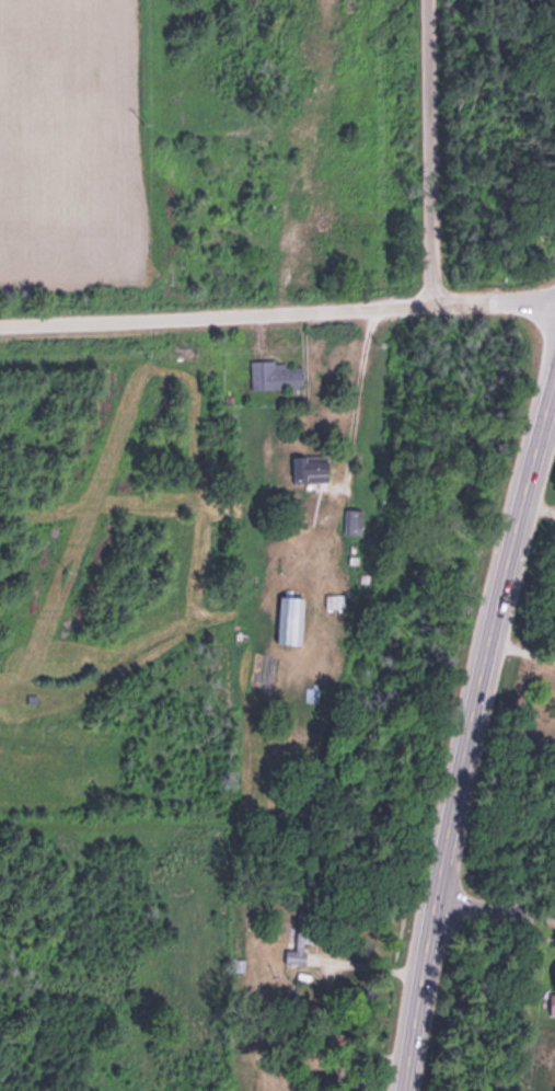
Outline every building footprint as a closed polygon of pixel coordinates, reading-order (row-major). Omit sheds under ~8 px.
[(250,362),(250,388),(302,387),(302,361),(250,362)] [(327,480),(327,454),(292,453),(292,480),(327,480)] [(358,531),(357,508),(346,508),(348,531),(358,531)] [(302,593),(278,593),(276,641),(300,641),(302,593)] [(313,941),(314,911),(291,911),(289,946),(285,946),(285,962),(305,963),(306,941),(313,941)]
